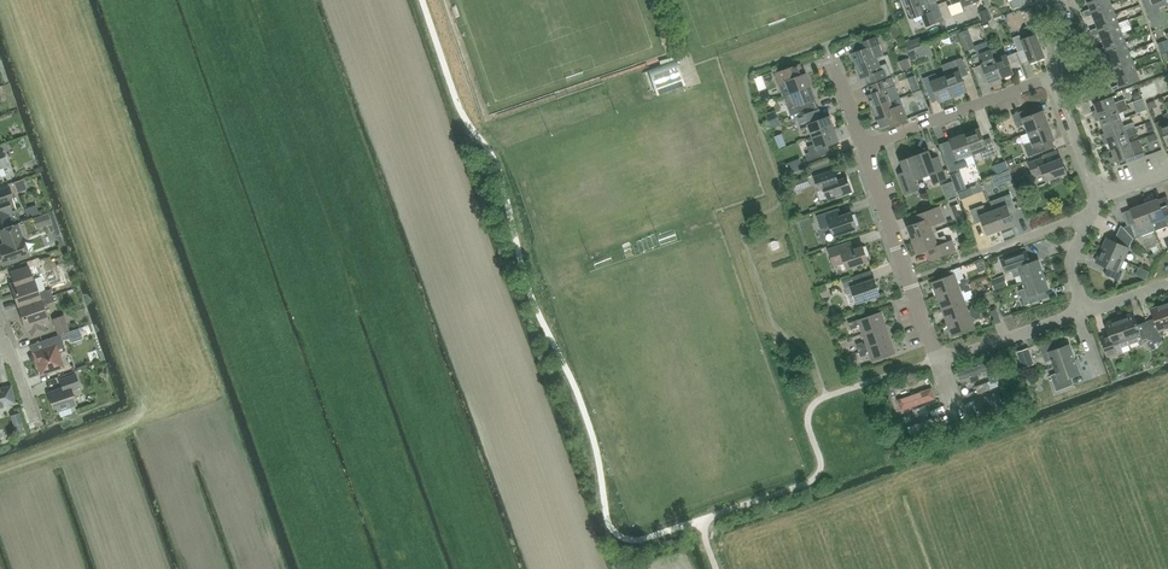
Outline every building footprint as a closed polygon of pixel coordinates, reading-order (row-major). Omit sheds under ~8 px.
[(920,0),(903,0),(910,19),(922,15),(927,27),(937,23),(934,17),(941,14),(936,0),(931,0),(921,4),(920,0)] [(1010,0),(1013,8),(1030,2),(1030,0),(1012,0),(1010,0)] [(1085,15),(1112,5),(1110,0),(1094,0),(1088,2),(1091,10),(1084,12),(1085,15)] [(1154,28),(1165,24),(1160,8),(1167,5),(1165,0),(1144,0),(1154,28)] [(1093,15),(1095,22),(1115,14),(1112,5),(1085,15),(1086,18),(1093,15)] [(979,12),(983,23),(994,19),(990,8),(979,12)] [(1091,31),(1092,34),(1119,24),(1115,14),(1095,22),(1098,28),(1091,31)] [(1100,35),(1102,41),(1122,33),(1119,24),(1092,34),(1093,37),(1100,35)] [(1028,37),(1021,40),(1020,35),(1013,38),(1018,52),(1025,49),(1031,63),(1045,58),(1033,25),(1025,28),(1028,37)] [(975,48),(968,29),(958,32),(965,52),(975,48)] [(1098,49),(1099,53),(1126,43),(1122,33),(1102,41),(1105,47),(1098,49)] [(852,54),(856,66),(878,58),(884,56),(877,36),(861,42),(864,49),(852,54)] [(920,38),(910,41),(909,39),(904,41),(908,52),(923,47),(920,38)] [(1167,40),(1158,44),(1164,60),(1167,58),(1167,40)] [(1107,54),(1110,60),(1129,52),(1126,43),(1099,53),(1101,56),(1107,54)] [(996,49),(991,51),(1002,79),(1014,74),(1007,54),(999,57),(996,49)] [(909,53),(912,61),(917,59),(914,51),(909,53)] [(979,55),(990,83),(1002,79),(991,51),(979,55)] [(1105,68),(1106,72),(1133,62),(1129,52),(1110,60),(1112,66),(1105,68)] [(889,68),(888,68),(887,63),(880,66),(878,58),(856,66),(861,78),(876,73),(878,80),(892,75),(889,68)] [(949,63),(953,74),(946,76),(953,97),(968,92),(963,77),(968,75),(962,58),(949,63)] [(911,68),(908,59),(901,61),(904,71),(911,68)] [(676,61),(648,71),(654,89),(682,79),(676,61)] [(1115,72),(1117,78),(1137,71),(1133,62),(1106,72),(1108,75),(1115,72)] [(1140,81),(1137,71),(1117,78),(1119,85),(1112,88),(1114,91),(1140,81)] [(786,81),(791,94),(811,86),(806,73),(793,78),(790,72),(777,77),(779,84),(786,81)] [(946,76),(938,79),(936,74),(924,78),(929,93),(935,91),(940,102),(953,97),(946,76)] [(867,96),(872,108),(893,100),(889,88),(896,85),(892,77),(877,83),(880,91),(867,96)] [(910,86),(912,92),(920,89),(917,83),(910,86)] [(816,99),(811,86),(791,94),(784,96),(789,109),(791,116),(805,111),(802,104),(816,99)] [(766,93),(760,96),(762,103),(769,100),(766,93)] [(782,93),(774,94),(776,106),(784,105),(782,93)] [(1094,111),(1095,116),(1127,105),(1125,99),(1116,103),(1113,96),(1095,103),(1098,110),(1094,111)] [(892,124),(908,119),(903,105),(896,107),(893,100),(872,108),(877,121),(889,116),(892,124)] [(1101,120),(1104,127),(1122,120),(1120,114),(1129,110),(1127,105),(1095,116),(1097,122),(1101,120)] [(1025,124),(1029,133),(1049,125),(1044,111),(1032,115),(1030,108),(1013,115),(1017,127),(1025,124)] [(809,127),(813,137),(835,129),(830,116),(814,122),(811,112),(797,117),(802,130),(809,127)] [(771,128),(781,125),(778,113),(767,117),(771,128)] [(1165,119),(1155,123),(1159,134),(1163,132),(1167,146),(1167,113),(1164,115),(1165,119)] [(1102,134),(1104,140),(1136,128),(1134,122),(1124,126),(1122,120),(1104,127),(1106,133),(1102,134)] [(962,128),(964,133),(974,130),(973,125),(962,128)] [(1055,140),(1049,125),(1029,133),(1032,142),(1024,145),(1029,157),(1046,151),(1043,144),(1055,140)] [(980,128),(966,134),(973,155),(982,151),(985,159),(997,155),(991,138),(985,140),(980,128)] [(1110,143),(1113,150),(1140,139),(1131,143),(1128,136),(1138,133),(1136,128),(1104,140),(1106,145),(1110,143)] [(840,142),(835,129),(813,137),(816,144),(808,147),(810,153),(806,154),(809,161),(827,155),(824,148),(840,142)] [(781,131),(772,132),(774,145),(782,143),(781,131)] [(965,158),(973,155),(966,134),(951,140),(957,154),(949,157),(954,171),(969,166),(965,158)] [(1156,134),(1147,137),(1150,142),(1158,139),(1156,134)] [(1113,163),(1125,159),(1127,163),(1147,156),(1140,139),(1113,150),(1115,156),(1111,158),(1113,163)] [(929,151),(915,156),(923,178),(931,175),(934,184),(948,179),(942,164),(935,166),(929,151)] [(916,180),(923,178),(915,156),(901,161),(907,177),(900,179),(906,195),(920,190),(916,180)] [(1014,158),(1006,161),(1009,167),(1016,164),(1014,158)] [(1060,160),(1045,165),(1043,158),(1029,164),(1034,177),(1044,173),(1047,181),(1068,173),(1062,159),(1060,160)] [(1024,176),(1020,166),(1011,169),(1015,179),(1024,176)] [(853,192),(848,178),(833,183),(829,172),(815,177),(820,191),(825,189),(828,198),(836,196),(837,197),(853,192)] [(960,172),(951,175),(957,192),(966,188),(960,172)] [(808,176),(793,181),(796,190),(812,185),(808,176)] [(0,190),(0,220),(6,218),(4,214),(16,210),(13,200),(14,200),(9,186),(0,190)] [(954,189),(946,192),(949,199),(957,195),(954,189)] [(1001,208),(994,211),(1001,230),(1015,225),(1010,211),(1016,209),(1011,195),(998,200),(1001,208)] [(1162,228),(1167,226),(1167,211),(1164,212),(1159,199),(1145,204),(1152,223),(1155,231),(1162,228)] [(1137,223),(1124,228),(1134,239),(1149,233),(1155,231),(1152,223),(1145,204),(1131,209),(1137,223)] [(988,235),(1001,230),(994,211),(987,214),(984,206),(971,210),(976,224),(983,222),(988,235)] [(908,227),(913,240),(937,231),(935,225),(945,221),(940,207),(917,215),(920,222),(908,227)] [(842,216),(839,208),(817,216),(822,230),(831,226),(835,236),(858,228),(852,213),(842,216)] [(48,215),(34,220),(37,228),(51,223),(48,215)] [(1,231),(5,245),(0,247),(0,256),(3,264),(25,257),(19,241),(22,240),(17,225),(1,231)] [(1107,238),(1102,250),(1124,260),(1133,239),(1134,239),(1124,228),(1123,228),(1122,226),(1118,234),(1122,239),(1120,244),(1107,238)] [(940,238),(937,231),(913,240),(919,254),(929,250),(933,259),(956,250),(952,241),(948,243),(946,236),(940,238)] [(771,250),(778,247),(775,239),(768,241),(771,250)] [(869,262),(864,247),(851,251),(848,243),(829,250),(834,266),(845,262),(848,269),(869,262)] [(1119,272),(1124,260),(1102,250),(1096,262),(1109,268),(1106,275),(1119,281),(1122,274),(1119,272)] [(1012,270),(1015,277),(1021,275),(1023,282),(1044,275),(1039,260),(1031,263),(1027,252),(1002,261),(1006,272),(1012,270)] [(14,283),(10,284),(18,307),(52,295),(50,289),(39,293),(33,277),(32,277),(28,267),(11,273),(14,283)] [(932,283),(937,297),(969,285),(967,278),(961,281),(961,283),(959,284),(955,274),(932,283)] [(983,286),(991,283),(987,274),(980,277),(983,286)] [(1049,290),(1044,275),(1023,282),(1025,289),(1020,291),(1025,306),(1038,301),(1035,294),(1049,290)] [(881,295),(875,280),(863,284),(860,277),(843,283),(848,296),(854,293),(858,303),(881,295)] [(937,297),(942,310),(965,301),(962,292),(964,291),(965,293),(971,291),(969,285),(937,297)] [(829,297),(827,291),(821,293),(823,299),(829,297)] [(43,324),(49,322),(43,305),(54,302),(52,295),(18,307),(26,330),(29,329),(32,336),(45,332),(43,324)] [(942,310),(947,324),(979,312),(977,305),(971,308),(971,310),(969,311),(965,301),(942,310)] [(1149,327),(1153,341),(1155,344),(1163,341),(1159,331),(1167,328),(1167,309),(1166,304),(1151,309),(1157,324),(1149,327)] [(988,309),(993,323),(1000,320),(995,306),(988,309)] [(860,325),(863,334),(886,326),(881,312),(849,323),(852,330),(858,328),(857,326),(860,325)] [(981,318),(979,312),(947,324),(953,337),(976,329),(972,319),(975,318),(975,320),(981,318)] [(69,331),(64,315),(52,319),(57,335),(69,331)] [(1140,330),(1135,315),(1120,320),(1128,341),(1129,344),(1143,339),(1145,344),(1153,341),(1149,327),(1140,330)] [(1108,357),(1117,354),(1121,352),(1121,347),(1129,344),(1128,341),(1120,320),(1106,325),(1112,340),(1103,343),(1108,357)] [(857,345),(859,351),(891,340),(886,326),(863,334),(866,344),(864,345),(863,343),(857,345)] [(63,343),(63,342),(69,339),(70,342),(78,339),(74,330),(42,341),(44,349),(34,353),(41,375),(63,367),(56,345),(63,343)] [(896,354),(891,340),(859,351),(861,357),(867,355),(867,353),(869,352),(873,362),(896,354)] [(1052,360),(1054,367),(1075,359),(1070,345),(1056,349),(1054,342),(1040,346),(1046,363),(1052,360)] [(855,345),(847,348),(851,357),(858,354),(855,345)] [(1034,364),(1029,348),(1017,352),(1022,368),(1034,364)] [(1070,387),(1067,379),(1080,374),(1075,359),(1054,367),(1057,373),(1050,376),(1056,392),(1070,387)] [(977,375),(982,373),(979,365),(958,373),(961,380),(969,378),(970,383),(979,380),(977,375)] [(62,388),(48,393),(52,407),(56,406),(58,412),(77,405),(71,390),(80,388),(75,374),(59,380),(62,388)] [(995,375),(988,377),(991,384),(998,381),(995,375)] [(988,383),(982,385),(976,387),(978,394),(984,392),(990,390),(988,383)] [(2,407),(2,406),(14,403),(10,387),(0,389),(0,407),(2,407)] [(887,397),(894,395),(891,388),(885,390),(887,397)] [(901,412),(936,399),(932,388),(897,401),(901,412)] [(992,406),(1001,403),(998,393),(964,405),(967,415),(986,408),(987,411),(993,409),(992,406)] [(926,406),(920,408),(915,410),(917,418),(923,415),(929,413),(926,406)] [(11,416),(14,426),(22,424),(18,413),(11,416)] [(927,432),(945,425),(943,418),(924,425),(927,432)] [(926,436),(920,421),(915,423),(920,438),(926,436)]
